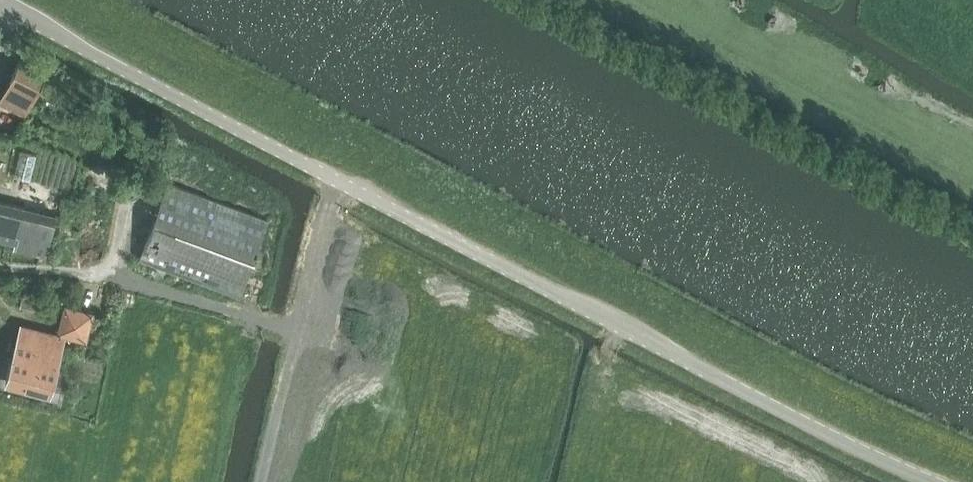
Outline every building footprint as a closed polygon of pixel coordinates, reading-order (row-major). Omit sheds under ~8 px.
[(90,146),(22,122),(25,115),(26,116),(47,74),(20,60),(15,71),(0,101),(0,177),(1,172),(46,186),(72,195),(90,146)] [(240,296),(268,221),(168,184),(140,259),(240,296)] [(57,215),(0,201),(0,247),(46,258),(57,215)] [(20,306),(37,311),(39,301),(22,297),(20,306)] [(86,338),(93,311),(65,304),(59,331),(86,338)] [(52,392),(56,374),(66,337),(65,336),(63,344),(31,336),(33,329),(20,325),(6,381),(52,392)]
